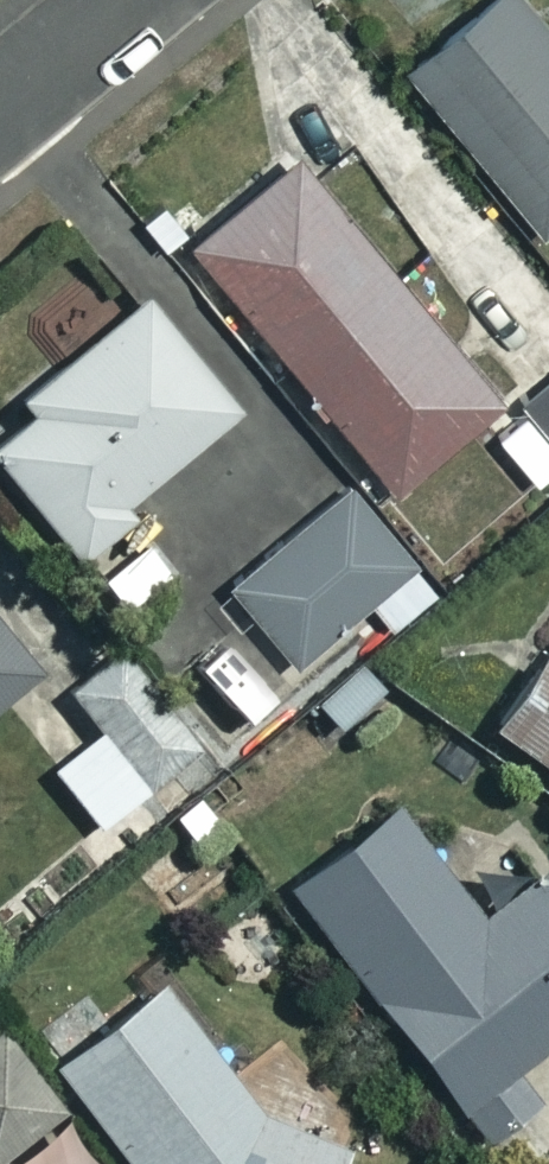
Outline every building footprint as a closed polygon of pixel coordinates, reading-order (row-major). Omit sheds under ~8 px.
[(502,0),(461,0),(389,65),(534,226),(548,213),(548,30),(538,40),(502,0)] [(491,392),(274,145),(172,235),(389,483),(491,392)] [(129,298),(0,406),(0,487),(52,548),(220,407),(129,298)] [(507,397),(548,444),(548,359),(507,397)] [(285,658),(354,597),(385,632),(431,591),(331,479),(216,580),(285,658)] [(486,741),(548,782),(548,643),(486,741)] [(20,670),(0,647),(0,687),(20,670)] [(182,753),(110,655),(60,692),(91,733),(43,769),(85,825),(182,753)] [(224,834),(191,786),(151,813),(184,862),(224,834)] [(373,807),(268,894),(473,1142),(530,1095),(504,1063),(548,1026),(548,913),(513,870),(461,914),(373,807)] [(133,976),(32,1060),(117,1163),(320,1163),(328,1147),(227,1090),(133,976)] [(0,1051),(0,1163),(57,1163),(75,1150),(0,1051)]
